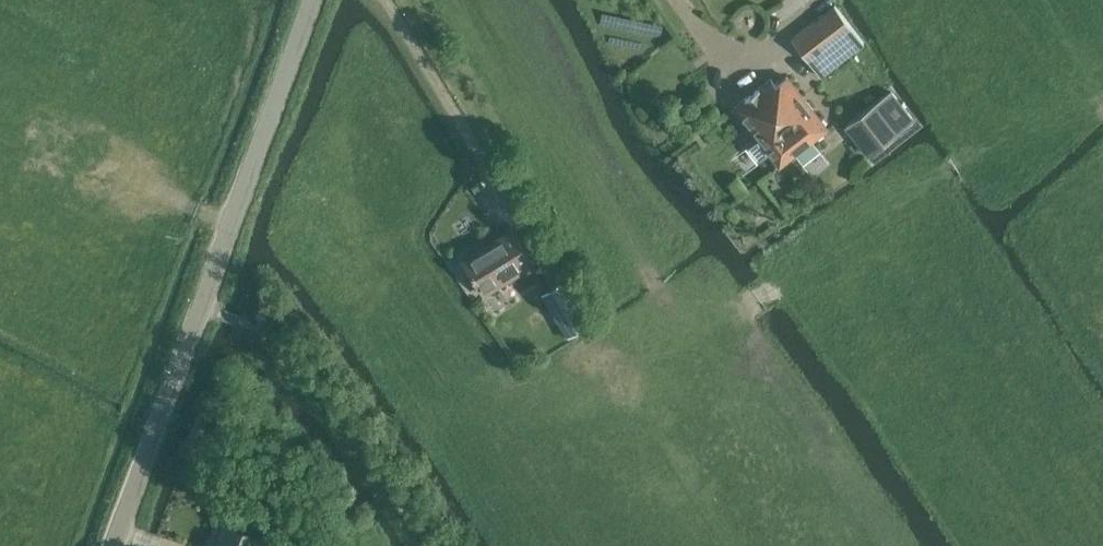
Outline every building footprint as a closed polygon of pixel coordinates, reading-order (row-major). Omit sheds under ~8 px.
[(864,43),(833,5),(813,21),(844,59),(864,43)] [(821,77),(844,59),(813,21),(791,39),(821,77)] [(780,167),(828,129),(787,75),(775,85),(770,77),(733,106),(780,167)] [(892,90),(845,126),(867,155),(914,119),(892,90)] [(486,296),(534,266),(513,230),(501,237),(463,259),(486,296)] [(540,292),(567,336),(593,320),(567,276),(540,292)] [(217,545),(265,545),(268,537),(226,520),(217,545)]
